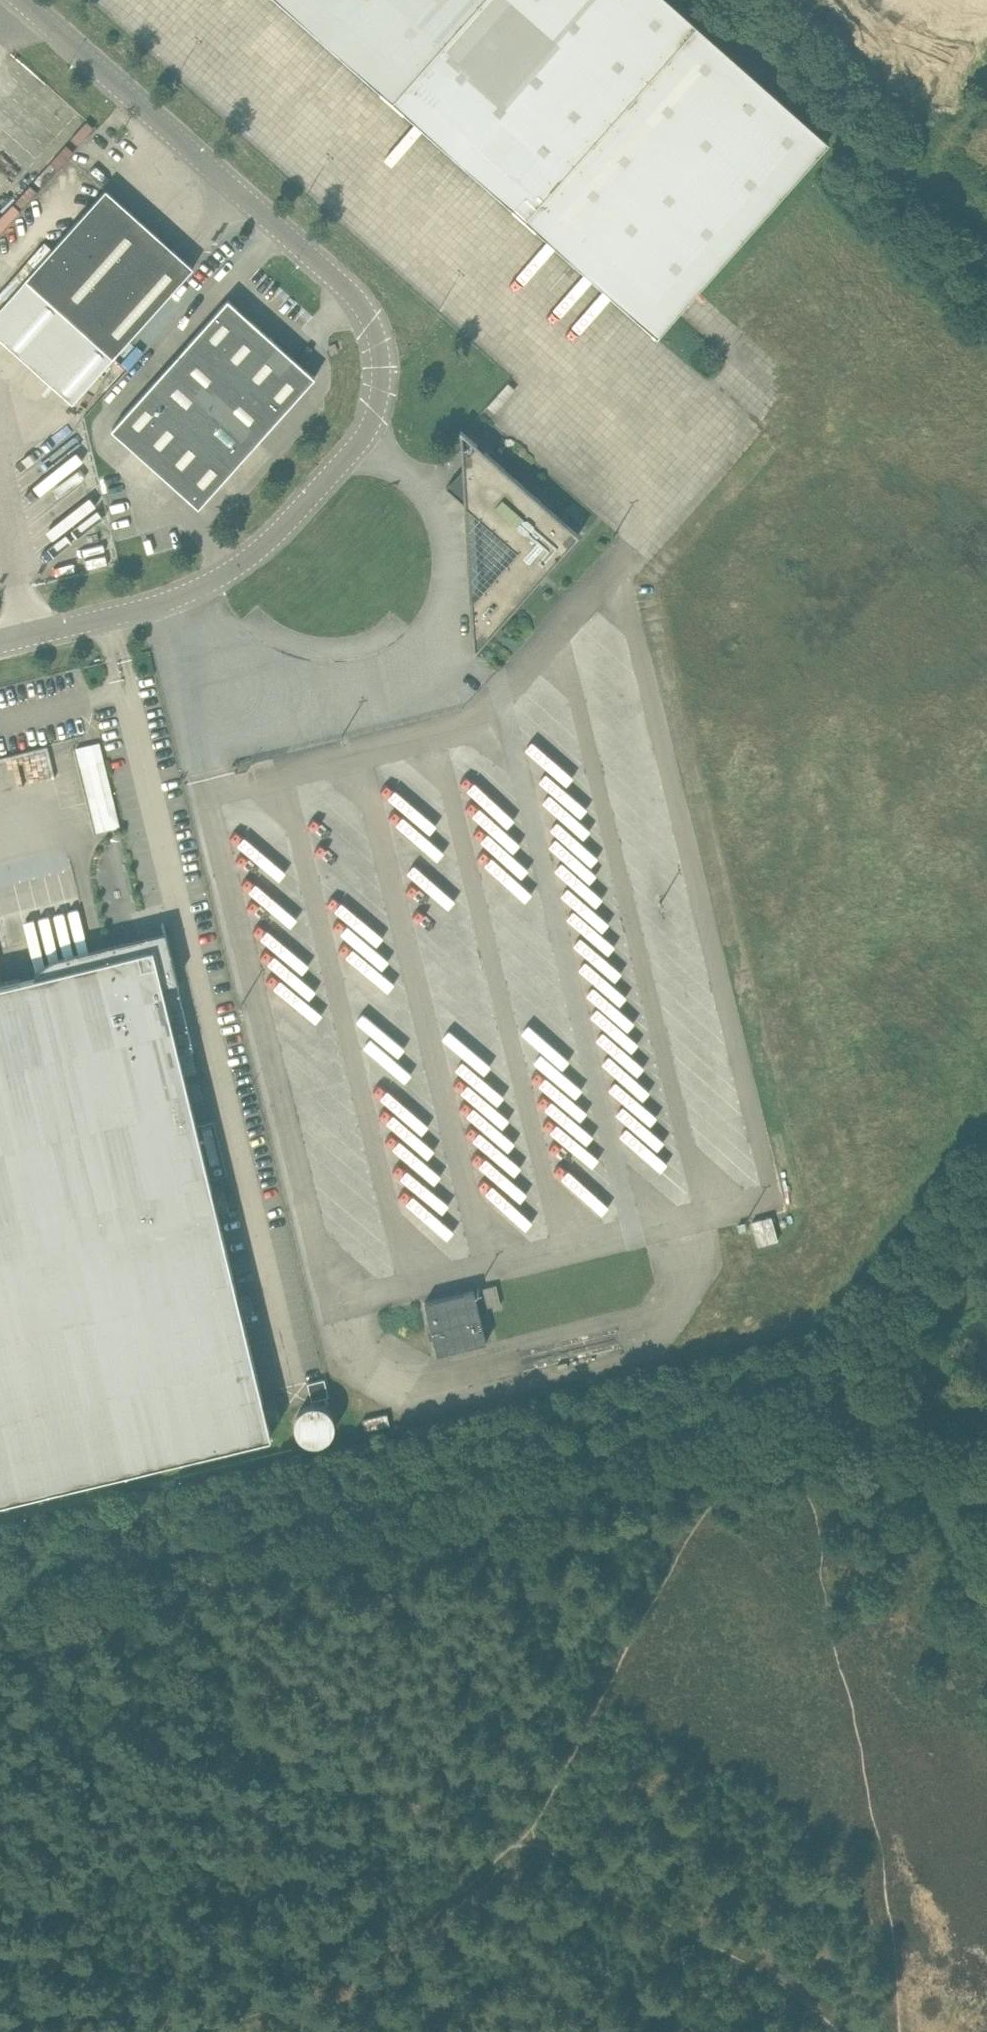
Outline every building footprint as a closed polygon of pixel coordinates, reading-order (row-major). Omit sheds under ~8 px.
[(661,330),(830,139),(673,0),(290,0),(395,94),(393,97),(394,98),(397,95),(528,211),(525,214),(526,215),(529,212),(661,330)] [(107,188),(0,309),(0,335),(75,402),(195,266),(107,188)] [(200,506),(316,376),(229,298),(113,428),(200,506)] [(580,534),(492,455),(477,472),(467,464),(447,486),(499,532),(500,531),(519,547),(473,599),(471,599),(474,652),(545,574),(580,534)] [(120,825),(102,740),(78,745),(96,830),(120,825)] [(272,1435),(183,1075),(177,1051),(154,956),(141,960),(137,942),(115,948),(116,956),(0,984),(0,1501),(272,1435)] [(177,1051),(183,1075),(197,1072),(191,1048),(177,1051)] [(753,1221),(759,1245),(778,1240),(779,1239),(772,1216),(753,1221)] [(487,1307),(501,1303),(497,1284),(482,1288),(487,1307)] [(425,1301),(437,1354),(487,1342),(475,1290),(425,1301)] [(325,1378),(308,1382),(312,1400),(329,1395),(325,1378)] [(391,1423),(388,1414),(362,1420),(365,1430),(391,1423)]
